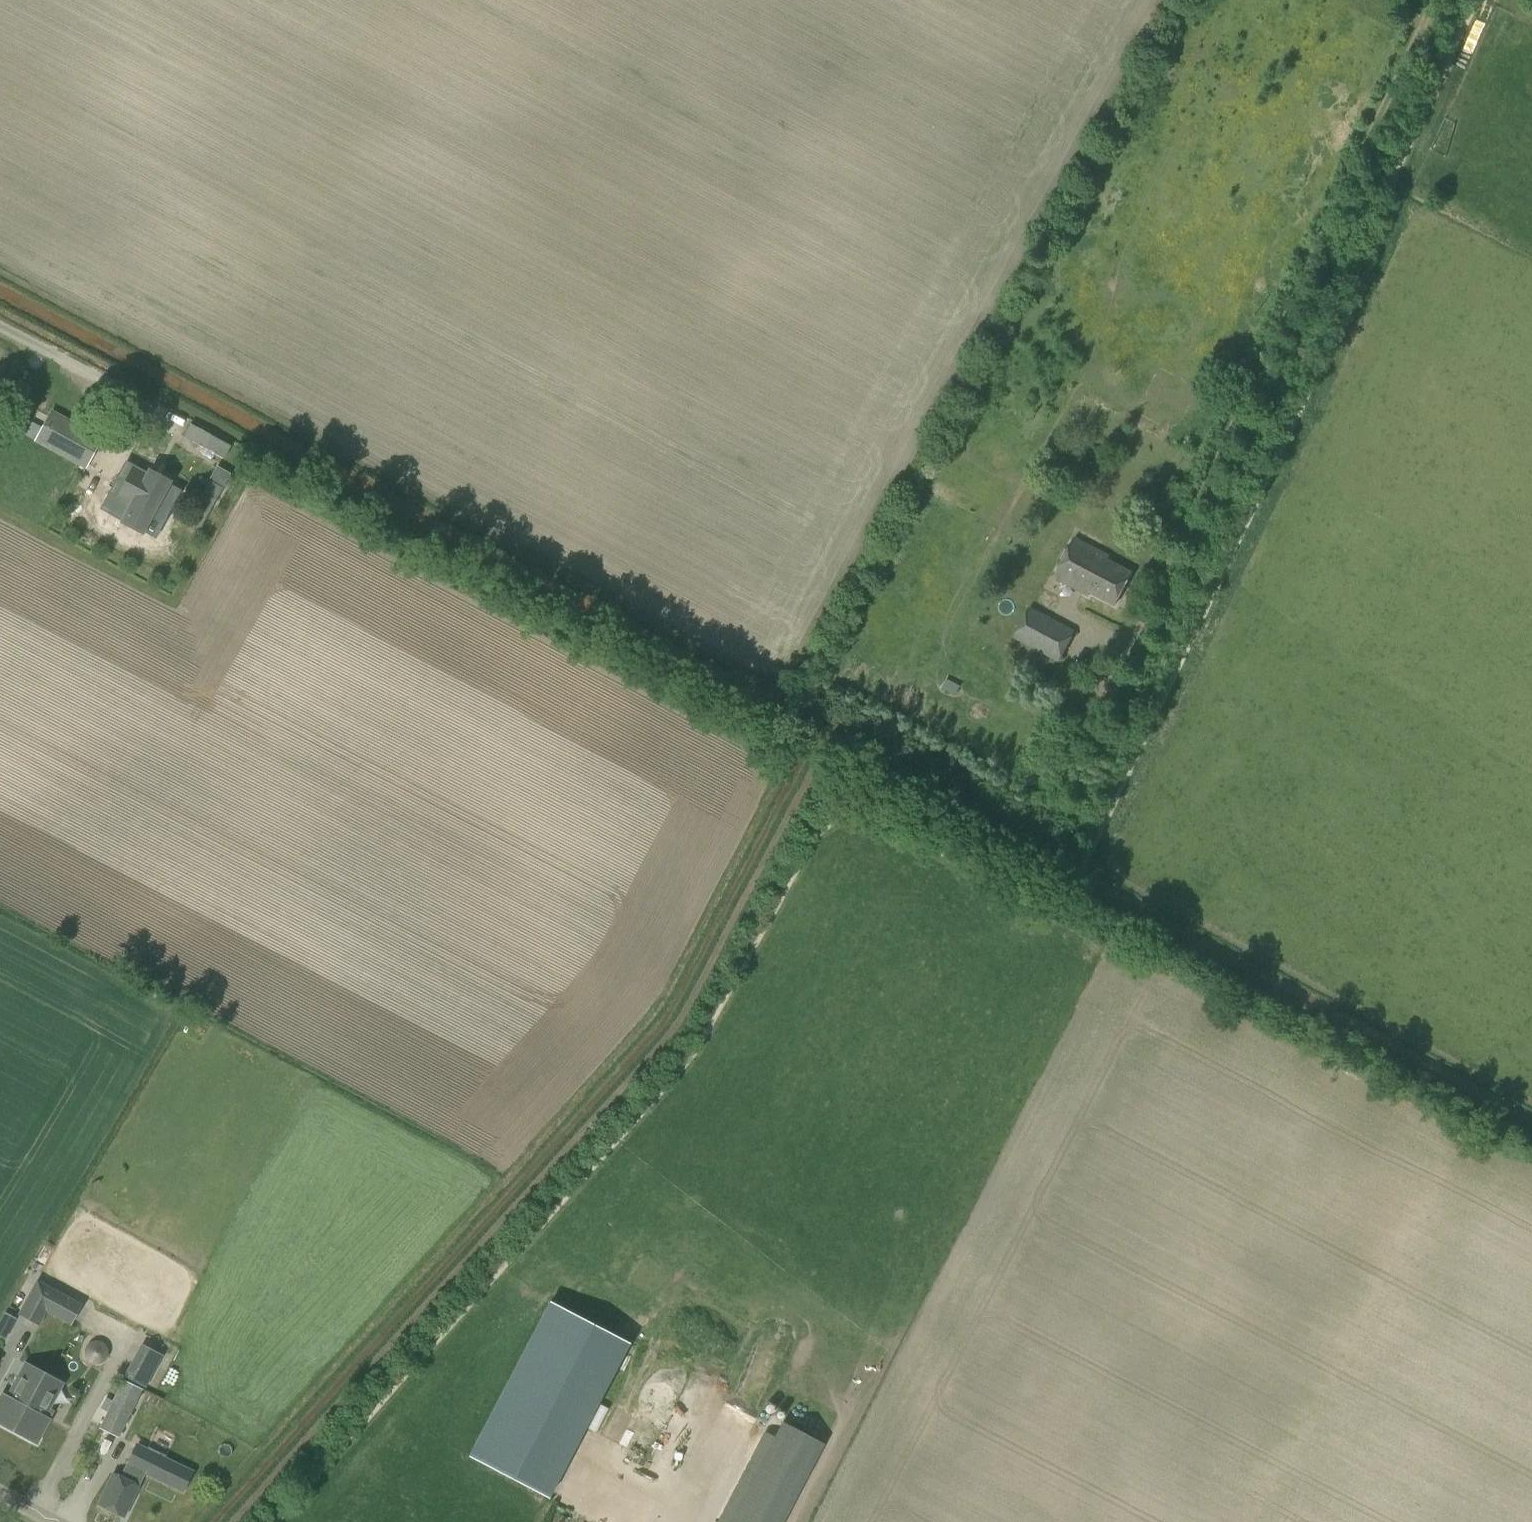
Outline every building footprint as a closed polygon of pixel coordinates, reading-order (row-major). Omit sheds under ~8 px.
[(103,438),(50,409),(41,427),(32,423),(25,435),(34,439),(33,441),(87,469),(103,438)] [(117,476),(100,508),(121,519),(122,516),(144,527),(150,515),(164,522),(181,489),(171,483),(170,484),(146,471),(146,470),(138,466),(130,483),(117,476)] [(1116,604),(1132,572),(1107,559),(1109,556),(1075,537),(1054,577),(1088,595),(1090,591),(1116,604)] [(1059,660),(1074,631),(1030,608),(1015,636),(1059,660)] [(47,1312),(52,1314),(64,1293),(37,1278),(18,1314),(40,1325),(47,1312)] [(469,1456),(549,1497),(571,1456),(586,1426),(630,1343),(550,1301),(469,1456)] [(146,1387),(163,1355),(141,1343),(123,1376),(146,1387)] [(62,1382),(26,1363),(8,1396),(3,1394),(0,1399),(0,1422),(36,1442),(48,1419),(44,1416),(62,1382)] [(119,1437),(143,1389),(123,1379),(99,1427),(119,1437)] [(739,1397),(725,1422),(744,1433),(758,1407),(739,1397)] [(783,1423),(732,1521),(782,1521),(823,1444),(783,1423)] [(191,1471),(138,1445),(128,1464),(127,1463),(120,1478),(113,1475),(99,1503),(123,1514),(143,1472),(182,1490),(191,1471)]
